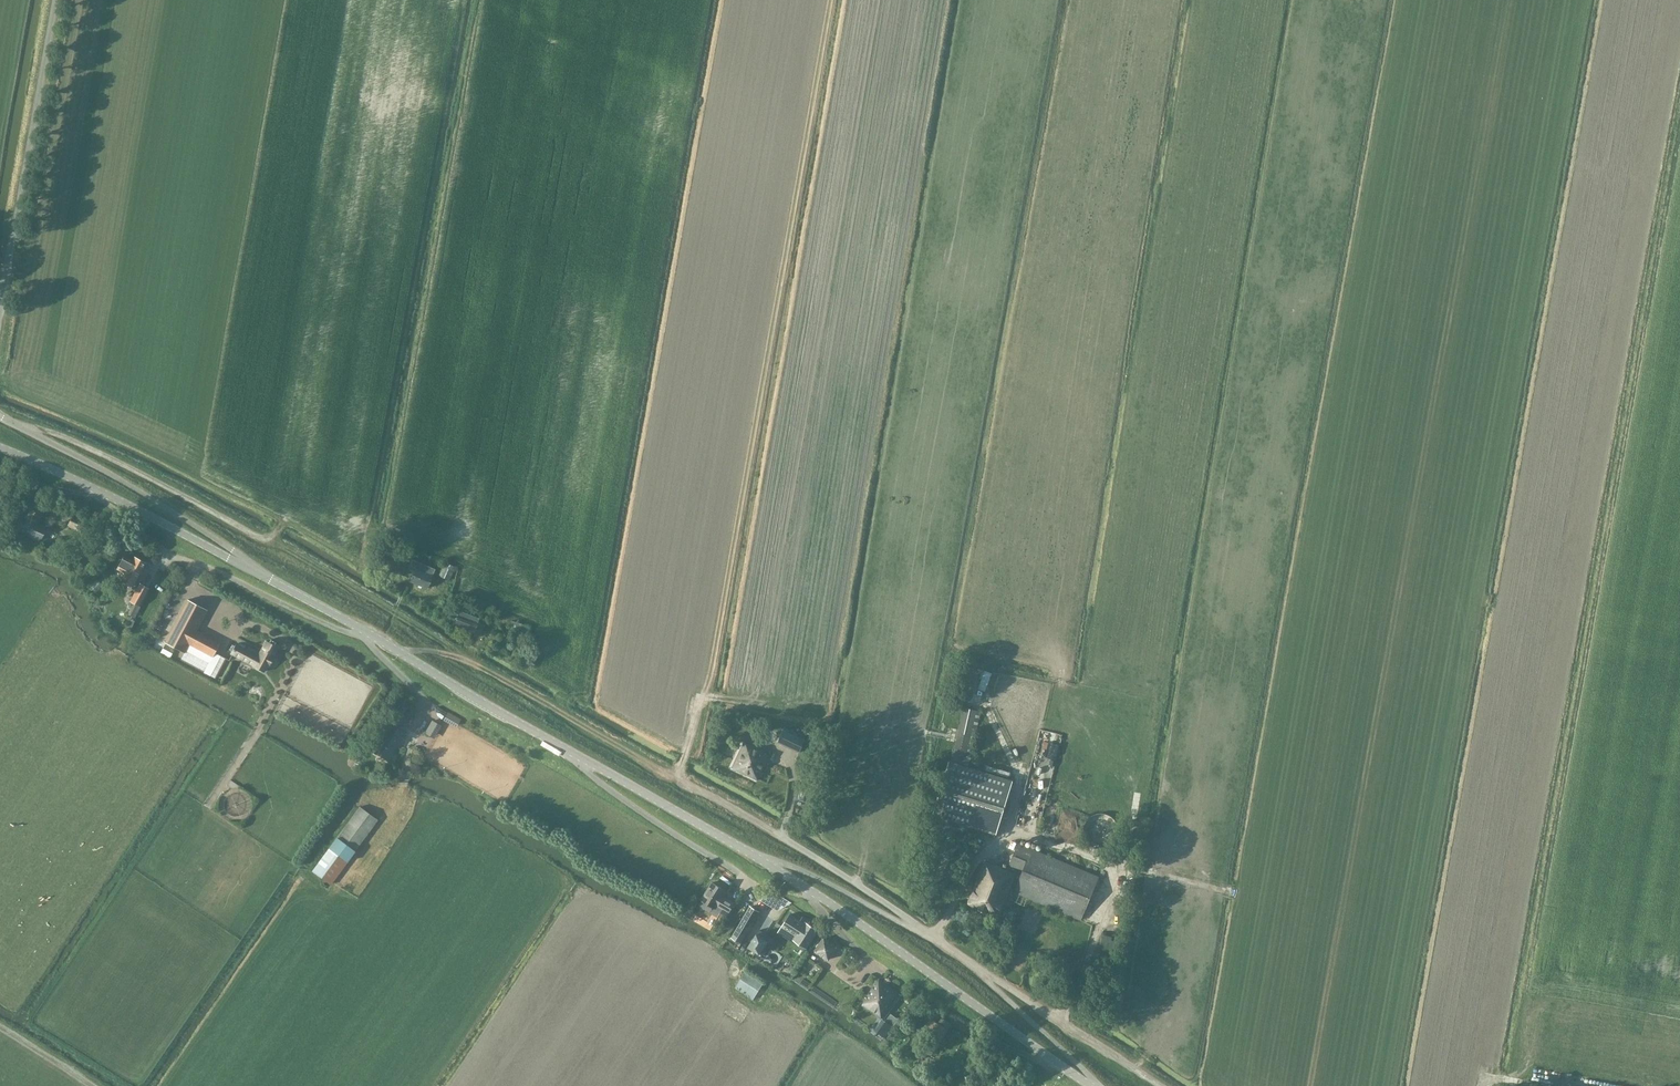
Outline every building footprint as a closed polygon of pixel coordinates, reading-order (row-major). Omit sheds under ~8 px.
[(40,540),(43,534),(46,528),(36,523),(42,509),(31,504),(25,517),(19,515),(13,528),(40,540)] [(84,532),(86,528),(88,523),(72,516),(68,525),(84,532)] [(99,536),(102,530),(91,526),(89,532),(99,536)] [(121,580),(132,587),(146,563),(134,556),(132,559),(124,554),(116,568),(125,572),(121,580)] [(426,589),(431,576),(434,569),(411,559),(408,568),(414,571),(409,582),(426,589)] [(450,578),(450,577),(455,566),(444,562),(440,573),(450,578)] [(149,588),(144,585),(139,583),(129,601),(138,606),(149,588)] [(180,659),(214,677),(225,657),(214,651),(218,643),(196,630),(207,610),(187,599),(164,642),(165,642),(162,648),(159,652),(168,657),(171,653),(174,647),(184,652),(180,659)] [(485,619),(480,617),(458,610),(453,625),(474,633),(475,630),(480,632),(485,619)] [(525,639),(530,626),(523,624),(511,621),(509,627),(516,630),(516,632),(513,634),(511,637),(513,641),(512,643),(519,644),(521,638),(525,639)] [(230,654),(264,672),(277,646),(265,640),(258,652),(248,646),(246,649),(236,643),(230,654)] [(400,724),(409,710),(400,704),(391,718),(400,724)] [(981,711),(970,709),(964,707),(952,761),(948,760),(932,815),(995,835),(1012,780),(969,767),(981,711)] [(421,735),(430,740),(437,726),(429,721),(421,735)] [(783,729),(777,741),(799,751),(805,739),(783,729)] [(757,780),(765,763),(768,756),(762,752),(762,751),(745,742),(743,742),(731,768),(757,780)] [(377,820),(368,813),(359,806),(336,837),(328,847),(311,870),(331,884),(348,862),(347,861),(354,851),(377,820)] [(1014,891),(1080,919),(1098,877),(1018,843),(1008,865),(1007,868),(993,863),(993,864),(984,861),(966,903),(999,917),(1000,918),(1004,911),(1001,910),(1009,891),(1010,890),(1014,891)] [(726,891),(719,886),(712,882),(700,900),(715,909),(717,906),(722,909),(720,913),(726,916),(735,903),(723,896),(726,891)] [(741,942),(759,912),(749,906),(731,936),(741,942)] [(782,926),(779,931),(793,940),(794,939),(807,947),(807,946),(818,929),(805,920),(805,922),(790,913),(782,926)] [(707,917),(703,925),(713,930),(717,923),(707,917)] [(759,930),(748,947),(762,956),(773,939),(759,930)] [(836,949),(822,940),(814,953),(827,962),(836,949)] [(753,999),(763,983),(745,971),(734,987),(753,999)] [(883,1019),(900,994),(878,979),(865,997),(867,998),(863,1005),(882,1018),(883,1019)] [(935,1006),(932,1011),(937,1014),(940,1009),(935,1006)] [(885,1021),(877,1032),(885,1037),(898,1019),(890,1013),(885,1021)] [(941,1018),(937,1024),(942,1028),(947,1031),(951,1026),(941,1018)] [(947,1031),(942,1028),(937,1024),(932,1020),(924,1030),(931,1035),(922,1046),(931,1053),(947,1031)] [(898,1024),(894,1030),(898,1033),(902,1027),(898,1024)] [(969,1040),(967,1049),(974,1051),(977,1042),(969,1040)]
